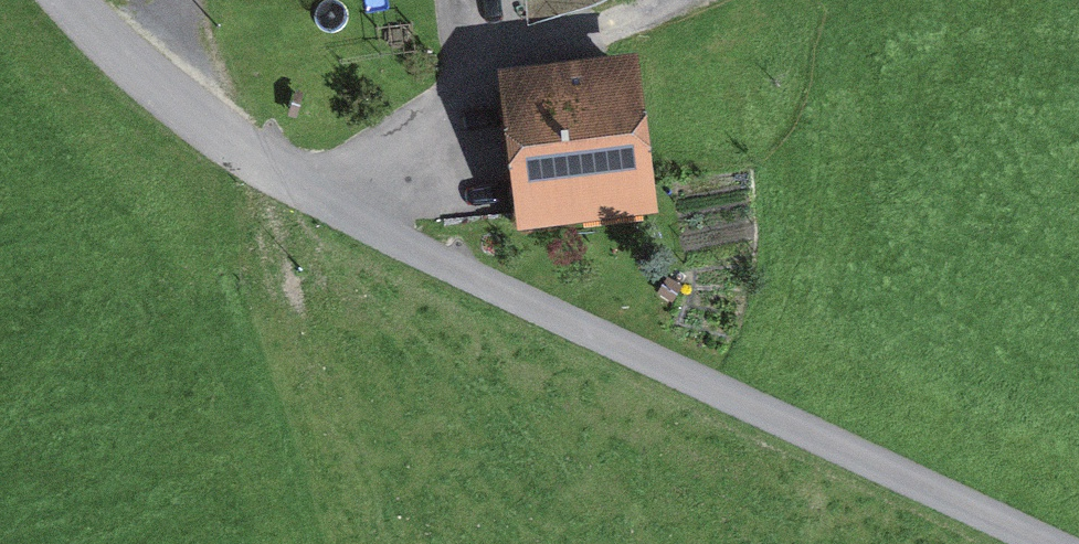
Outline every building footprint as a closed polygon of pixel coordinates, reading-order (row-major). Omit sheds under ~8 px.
[(645,201),(629,65),(514,79),(530,215),(645,201)]
